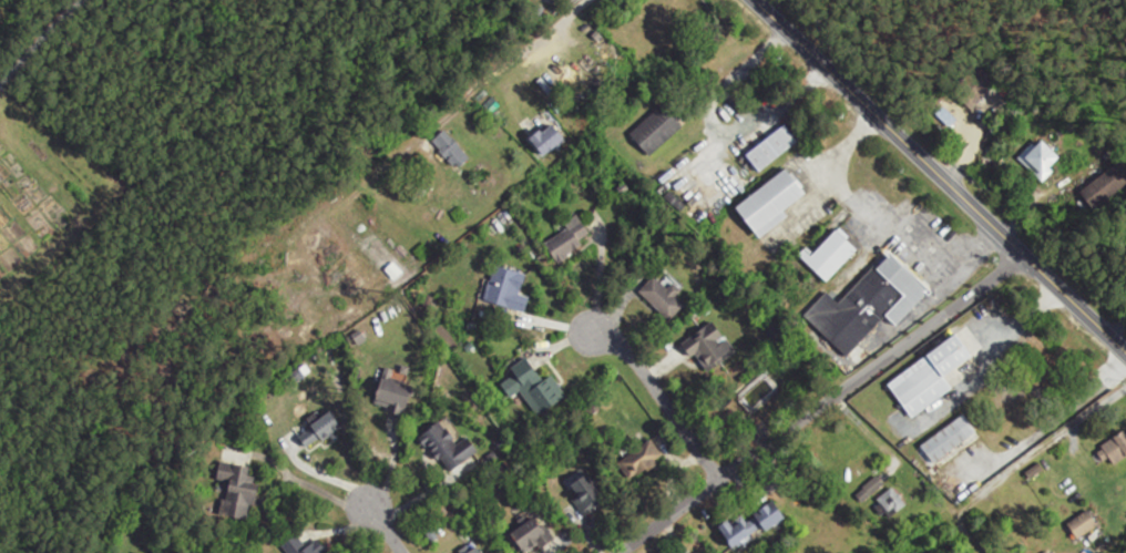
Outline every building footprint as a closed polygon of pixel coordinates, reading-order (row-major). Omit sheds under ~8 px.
[(650,156),(682,127),(662,104),(630,134),(650,156)] [(567,143),(555,123),(531,138),(543,158),(567,143)] [(746,157),(760,174),(798,142),(784,125),(746,157)] [(1062,161),(1044,144),(1023,165),(1040,183),(1062,161)] [(1121,162),(1081,193),(1096,212),(1125,188),(1125,168),(1121,162)] [(736,207),(757,238),(810,200),(789,170),(736,207)] [(812,256),(804,250),(797,257),(827,285),(859,251),(837,230),(812,256)] [(839,305),(826,292),(803,317),(849,359),(861,345),(869,352),(890,330),(894,333),(932,292),(889,252),(839,305)] [(526,314),(529,301),(521,299),(526,275),(493,268),(484,304),(526,314)] [(673,286),(667,291),(654,278),(639,293),(669,323),(685,307),(676,299),(681,293),(673,286)] [(736,355),(715,323),(684,344),(705,376),(736,355)] [(929,357),(933,363),(892,390),(910,417),(981,371),(958,337),(929,357)] [(534,360),(499,381),(511,400),(522,393),(538,420),(561,406),(534,360)] [(375,406),(404,419),(412,402),(383,388),(375,406)] [(308,451),(343,430),(331,410),(296,431),(308,451)] [(920,446),(935,466),(978,436),(964,416),(920,446)] [(421,439),(450,477),(480,455),(467,438),(461,441),(445,420),(421,439)] [(1125,460),(1125,433),(1125,432),(1099,448),(1111,469),(1125,460)] [(664,462),(653,441),(618,461),(630,482),(664,462)] [(251,469),(235,467),(234,476),(221,474),(221,481),(231,482),(227,519),(249,521),(250,506),(258,507),(259,491),(249,490),(251,469)] [(568,487),(586,515),(601,506),(582,478),(568,487)] [(906,504),(890,488),(876,501),(892,518),(906,504)] [(734,552),(787,523),(776,502),(723,531),(734,552)] [(1065,525),(1076,542),(1099,528),(1089,511),(1065,525)] [(519,551),(545,551),(545,526),(519,526),(519,551)] [(298,536),(284,546),(289,552),(325,552),(327,552),(318,540),(307,548),(298,536)]
